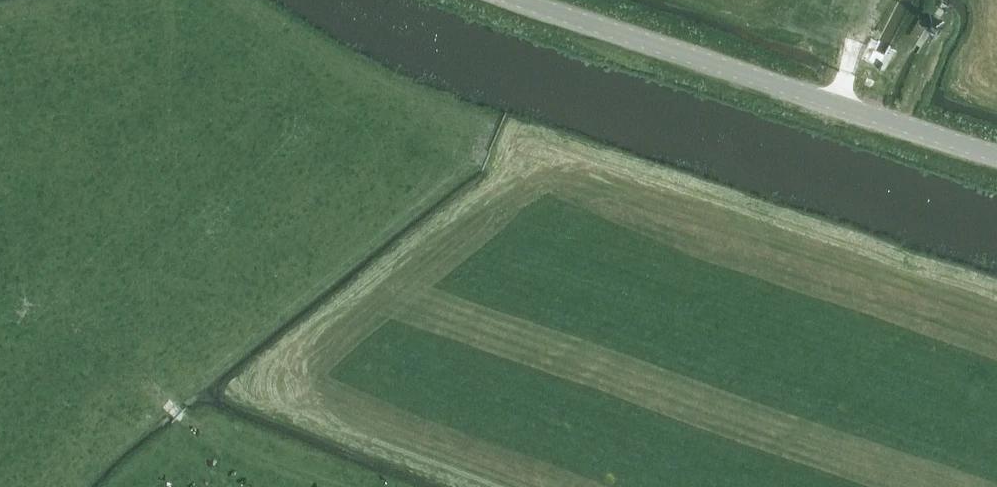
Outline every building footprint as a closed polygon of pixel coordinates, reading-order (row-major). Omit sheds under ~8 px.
[(936,34),(943,22),(943,23),(944,21),(943,21),(942,21),(931,14),(930,13),(930,14),(923,26),(922,27),(923,28),(923,27),(935,34),(934,35),(936,35),(936,34)]
